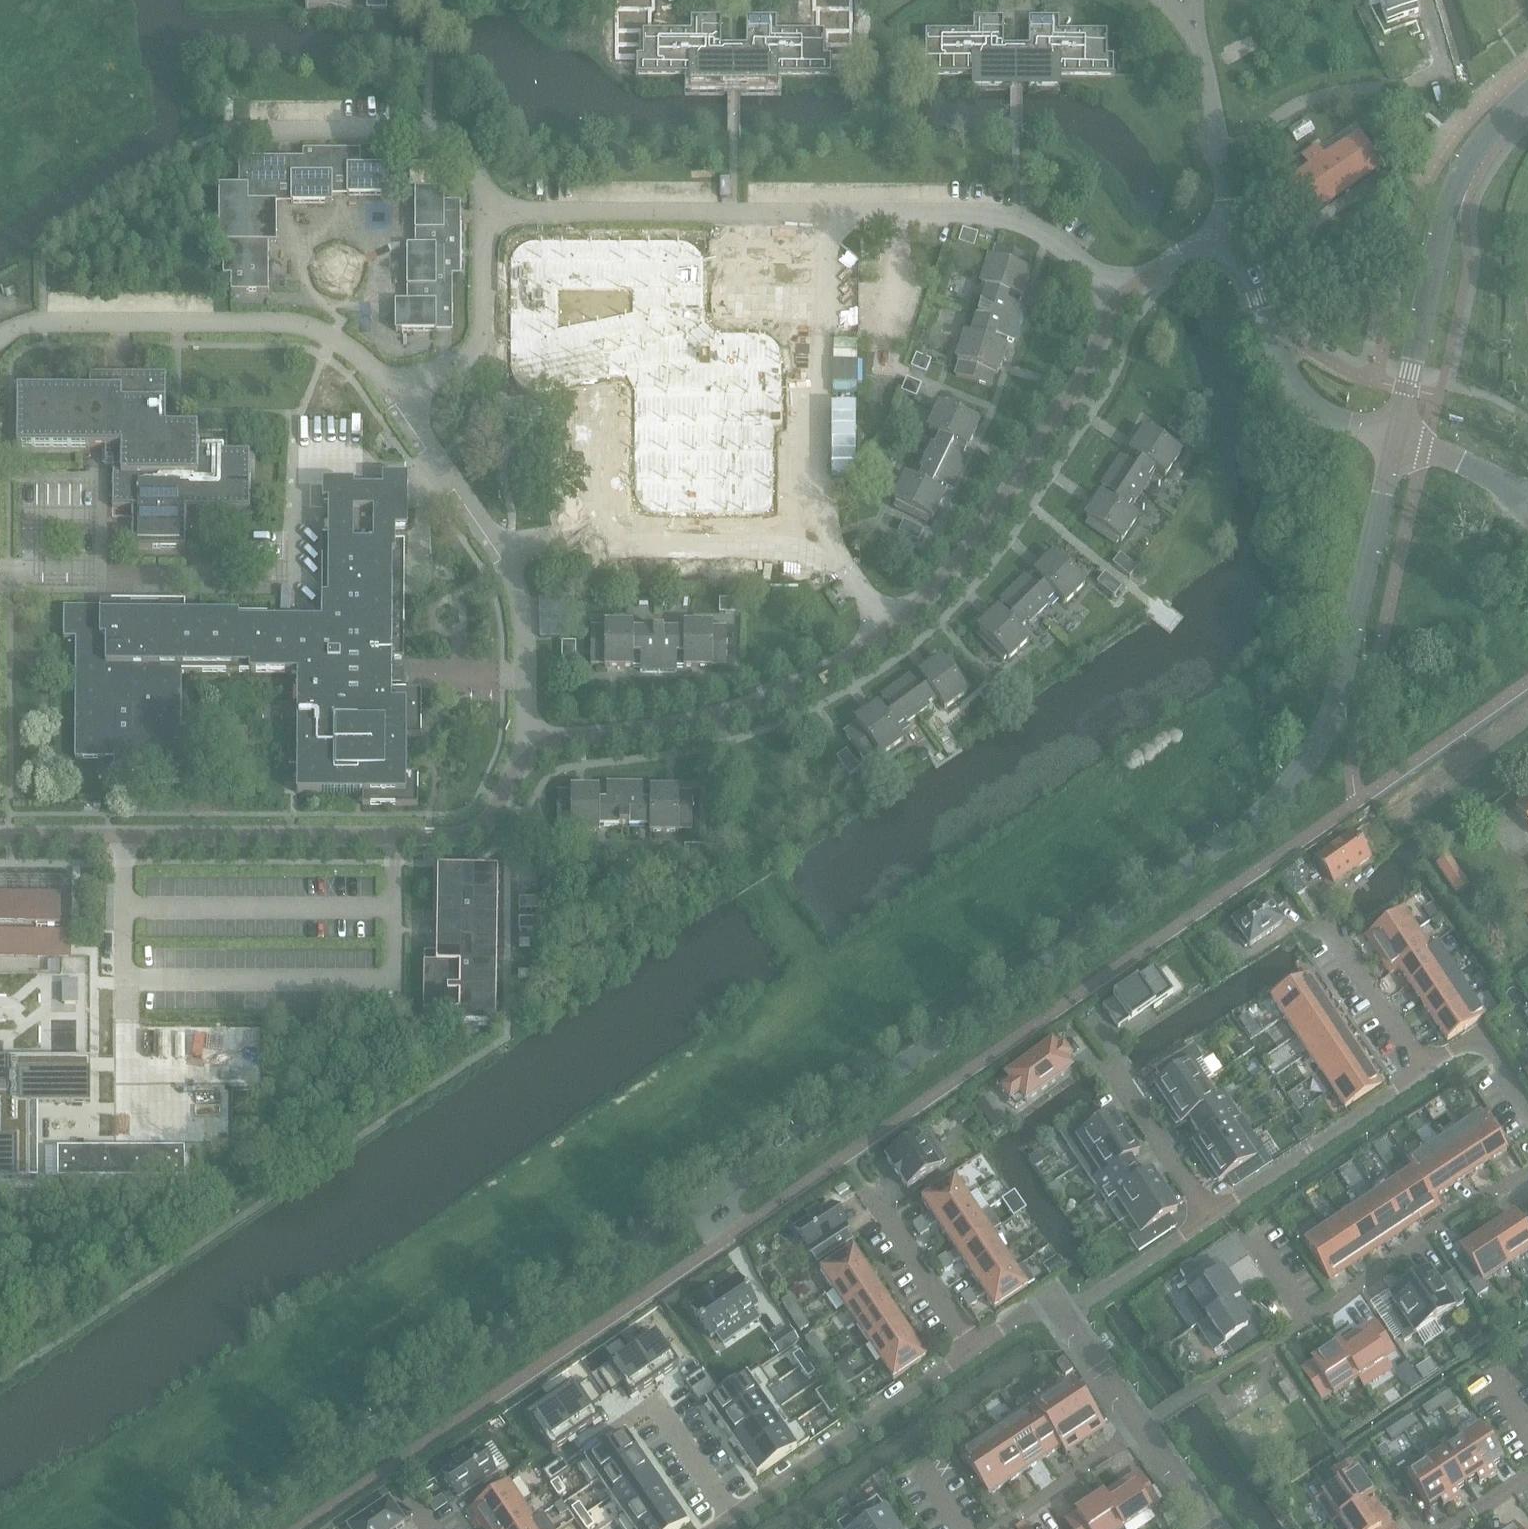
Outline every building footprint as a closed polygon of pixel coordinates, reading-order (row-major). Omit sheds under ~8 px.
[(306,10),(326,10),(326,3),(351,3),(351,0),(306,0),(306,10)] [(387,0),(367,0),(367,10),(387,10),(387,0)] [(1387,24),(1415,14),(1418,13),(1414,0),(1379,0),(1387,24)] [(746,45),(738,45),(722,45),(722,17),(690,17),(690,31),(642,31),(643,56),(636,56),(636,76),(690,76),(690,90),(778,90),(778,76),(832,76),(832,56),(825,56),(825,31),(778,31),(777,17),(746,17),(746,45)] [(1028,46),(1021,46),(1005,46),(1005,18),(973,18),(973,31),(925,31),(925,56),(918,56),(918,76),(973,76),(973,91),(1060,91),(1060,76),(1115,77),(1115,56),(1108,56),(1108,31),(1060,31),(1060,18),(1028,18),(1028,46)] [(1309,167),(1287,182),(1311,218),(1383,169),(1359,133),(1324,157),(1317,147),(1302,157),(1309,167)] [(303,158),(239,158),(239,186),(219,186),(219,244),(223,244),(223,276),(231,276),(231,292),(269,292),(269,243),(277,243),(277,204),(332,204),(332,196),(389,196),(389,166),(361,166),(361,150),(303,150),(303,158)] [(461,276),(461,250),(461,202),(445,202),(445,190),(415,190),(415,246),(407,246),(407,302),(395,302),(395,332),(436,332),(436,328),(453,328),(453,276),(461,276)] [(1297,228),(1294,238),(1303,241),(1307,232),(1297,228)] [(963,230),(959,243),(974,248),(978,234),(963,230)] [(981,288),(987,289),(979,314),(1018,326),(1024,309),(1019,307),(1021,300),(1030,273),(1027,272),(1031,259),(997,248),(993,261),(990,261),(981,288)] [(510,280),(510,281),(510,288),(510,352),(510,365),(510,366),(510,367),(511,367),(511,368),(511,369),(511,370),(511,371),(511,372),(512,373),(512,374),(512,375),(513,375),(513,376),(513,377),(514,377),(514,378),(514,379),(515,379),(515,380),(516,381),(517,382),(517,383),(518,383),(518,384),(519,384),(519,385),(520,385),(521,385),(521,386),(522,386),(522,387),(523,387),(524,388),(525,388),(526,389),(527,389),(528,389),(528,390),(529,390),(530,390),(531,390),(532,391),(533,391),(534,391),(535,391),(536,391),(537,391),(538,391),(539,391),(540,391),(541,391),(542,391),(542,390),(562,386),(603,377),(613,375),(614,375),(615,375),(616,375),(617,375),(618,375),(619,375),(620,375),(621,375),(621,376),(622,376),(623,376),(624,376),(624,377),(625,377),(626,377),(626,378),(627,378),(627,379),(628,379),(629,380),(630,380),(630,381),(630,382),(631,382),(631,383),(632,383),(632,384),(632,385),(633,385),(633,386),(633,387),(634,388),(634,389),(634,390),(634,391),(634,392),(634,398),(634,399),(634,400),(634,401),(634,402),(635,403),(633,403),(631,421),(624,490),(624,496),(624,497),(624,498),(624,499),(624,500),(624,501),(624,502),(624,503),(624,504),(624,505),(625,506),(625,507),(625,508),(626,509),(626,510),(626,511),(627,511),(627,512),(628,512),(628,513),(628,514),(629,514),(629,515),(630,515),(630,516),(631,516),(631,517),(632,518),(633,519),(634,519),(634,520),(635,520),(635,521),(636,521),(637,521),(637,522),(638,522),(639,522),(639,523),(640,523),(641,523),(642,524),(643,524),(644,524),(645,524),(646,525),(647,525),(648,525),(649,525),(650,525),(688,524),(756,522),(763,522),(764,522),(765,522),(766,522),(767,522),(767,521),(768,521),(769,521),(770,521),(770,520),(771,520),(772,520),(773,519),(774,519),(774,518),(775,518),(776,517),(777,517),(777,516),(778,516),(778,515),(779,514),(780,513),(783,507),(783,506),(783,505),(783,504),(783,503),(784,502),(784,501),(784,398),(784,371),(784,358),(784,357),(784,356),(783,355),(783,354),(783,353),(783,352),(783,351),(782,350),(782,349),(782,348),(781,347),(781,346),(781,345),(780,345),(780,344),(779,343),(779,342),(778,342),(778,341),(777,341),(777,340),(776,339),(775,339),(775,338),(774,338),(774,337),(773,337),(773,336),(772,336),(771,335),(770,335),(769,334),(768,334),(767,333),(766,333),(765,333),(764,332),(763,332),(762,332),(761,332),(760,332),(759,332),(759,331),(758,331),(757,331),(723,331),(722,331),(721,331),(720,331),(719,331),(718,331),(717,331),(717,330),(716,330),(715,330),(714,329),(713,329),(713,328),(712,328),(711,327),(710,326),(709,326),(709,325),(709,324),(708,324),(708,323),(707,323),(707,322),(707,321),(706,320),(706,319),(706,318),(706,317),(705,317),(705,316),(705,315),(705,314),(705,281),(705,280),(705,279),(705,278),(705,277),(705,276),(705,275),(704,275),(704,274),(704,273),(704,272),(703,271),(703,270),(702,269),(702,268),(701,267),(701,266),(700,266),(700,265),(699,265),(699,264),(698,263),(697,262),(696,261),(695,261),(695,260),(694,260),(694,259),(693,259),(692,259),(692,258),(691,258),(690,257),(689,257),(688,257),(688,256),(687,256),(686,256),(685,256),(684,256),(684,255),(683,255),(682,255),(681,255),(680,255),(679,255),(619,255),(580,255),(564,255),(554,255),(544,255),(537,255),(536,255),(535,255),(534,255),(533,255),(532,255),(531,256),(530,256),(529,256),(528,256),(528,257),(527,257),(526,257),(525,258),(524,258),(523,259),(522,259),(522,260),(521,260),(521,261),(520,261),(519,262),(518,263),(517,264),(516,265),(516,266),(515,266),(515,267),(514,267),(514,268),(514,269),(513,269),(513,270),(513,271),(512,271),(512,272),(512,273),(512,274),(511,274),(511,275),(511,276),(511,277),(511,278),(511,279),(510,279),(510,280)] [(1006,349),(1008,342),(1013,343),(1018,326),(979,314),(972,338),(966,336),(957,363),(960,364),(956,377),(991,388),(995,375),(998,376),(1006,349)] [(926,374),(932,361),(917,355),(911,368),(926,374)] [(167,376),(89,375),(89,391),(17,390),(17,448),(103,448),(103,466),(113,467),(113,508),(133,508),(133,548),(186,548),(186,509),(250,509),(250,452),(198,452),(198,428),(166,427),(167,376)] [(907,379),(902,392),(917,398),(922,385),(907,379)] [(936,448),(933,446),(927,459),(960,475),(967,459),(963,456),(979,424),(976,423),(978,419),(945,403),(943,407),(941,406),(928,431),(941,437),(936,448)] [(1172,421),(1169,426),(1167,429),(1186,441),(1191,433),(1172,421)] [(1126,460),(1122,457),(1112,472),(1142,492),(1149,481),(1147,479),(1153,469),(1165,477),(1180,454),(1178,452),(1180,449),(1150,429),(1148,432),(1145,430),(1126,460)] [(947,489),(952,491),(960,475),(927,459),(921,472),(924,473),(919,483),(906,477),(894,503),(896,504),(895,508),(927,524),(929,520),(932,521),(947,489)] [(1131,502),(1134,504),(1142,492),(1112,472),(1102,487),(1106,490),(1086,520),(1088,522),(1086,525),(1116,545),(1119,542),(1121,543),(1137,520),(1125,512),(1131,502)] [(392,659),(404,659),(405,543),(396,543),(396,531),(408,531),(408,478),(382,478),(382,490),(354,490),(354,484),(323,483),(323,503),(328,503),(328,536),(322,536),(322,621),(276,621),(276,615),(185,615),(185,602),(100,602),(100,608),(64,608),(64,640),(76,640),(75,760),(114,760),(114,772),(153,772),(153,784),(190,784),(191,729),(182,729),(182,668),(250,668),(249,674),(298,674),(297,794),(363,794),(363,806),(418,807),(418,775),(406,775),(407,737),(421,737),(421,691),(392,691),(392,659)] [(904,522),(899,531),(919,540),(924,531),(904,522)] [(895,540),(890,549),(910,559),(915,550),(895,540)] [(1030,581),(1027,577),(1014,590),(1039,615),(1049,605),(1047,603),(1055,595),(1065,605),(1085,586),(1083,584),(1086,581),(1061,555),(1058,558),(1056,556),(1030,581)] [(574,569),(595,569),(595,557),(575,556),(574,569)] [(1119,557),(1113,565),(1130,579),(1136,571),(1119,557)] [(1105,574),(1098,581),(1115,596),(1122,588),(1105,574)] [(1027,623),(1029,625),(1039,615),(1014,590),(1001,602),(1004,606),(979,631),(981,633),(978,636),(1003,662),(1006,659),(1008,661),(1028,641),(1019,631),(1027,623)] [(568,597),(538,598),(540,638),(569,637),(568,597)] [(742,600),(720,600),(720,614),(741,614),(742,600)] [(640,667),(640,673),(658,673),(659,632),(633,632),(633,626),(605,626),(605,628),(591,628),(591,665),(605,665),(605,668),(633,668),(633,667),(640,667)] [(684,626),(684,632),(659,632),(658,673),(676,673),(676,668),(684,668),(712,668),(712,665),(726,665),(726,629),(712,629),(712,626),(684,626)] [(576,649),(562,649),(562,665),(576,665),(576,649)] [(913,681),(911,677),(891,691),(912,720),(929,708),(927,706),(936,699),(944,710),(967,694),(966,691),(969,689),(947,659),(944,662),(942,660),(913,681)] [(1005,673),(997,679),(1012,696),(1019,689),(1005,673)] [(988,686),(980,693),(994,710),(1002,703),(988,686)] [(904,722),(906,725),(912,720),(891,691),(882,698),(884,702),(856,723),(857,726),(844,735),(866,764),(879,755),(880,757),(903,740),(895,729),(904,722)] [(846,751),(838,757),(851,775),(859,769),(846,751)] [(599,833),(599,826),(625,827),(625,796),(607,796),(607,791),(599,791),(571,791),(571,793),(557,793),(557,830),(571,830),(571,833),(599,833)] [(643,791),(643,796),(625,796),(625,827),(650,827),(650,833),(678,833),(678,830),(692,830),(692,794),(679,794),(679,791),(650,791),(643,791)] [(1515,809),(1527,827),(1527,800),(1515,809)] [(1334,883),(1369,858),(1352,834),(1317,858),(1334,883)] [(1469,885),(1448,855),(1435,864),(1456,894),(1469,885)] [(540,863),(540,876),(557,876),(557,863),(540,863)] [(424,1000),(423,1014),(436,1014),(436,1020),(435,1026),(457,1027),(481,1027),(496,1027),(496,1020),(499,870),(487,870),(485,870),(479,870),(441,869),(438,869),(437,911),(437,936),(437,954),(425,953),(424,976),(424,1000)] [(1303,881),(1295,870),(1285,876),(1293,888),(1303,881)] [(71,959),(72,936),(61,936),(61,895),(0,894),(0,958),(71,959)] [(1283,925),(1274,912),(1284,905),(1277,896),(1267,902),(1266,902),(1234,925),(1239,933),(1236,935),(1245,948),(1249,946),(1250,948),(1283,925)] [(102,920),(103,908),(91,907),(90,919),(102,920)] [(1379,956),(1416,932),(1403,913),(1366,937),(1379,956)] [(1401,971),(1438,946),(1436,943),(1427,949),(1416,932),(1379,956),(1391,975),(1400,969),(1401,971)] [(1202,939),(1194,944),(1200,952),(1208,947),(1202,939)] [(1412,988),(1449,964),(1438,946),(1401,971),(1412,988)] [(1424,1007),(1461,982),(1449,964),(1412,988),(1424,1007)] [(1154,1010),(1173,997),(1155,971),(1103,1007),(1118,1029),(1152,1006),(1154,1010)] [(1286,1020),(1322,995),(1309,975),(1272,1000),(1286,1020)] [(1436,1025),(1473,1000),(1461,982),(1424,1007),(1436,1025)] [(1297,1038),(1334,1013),(1322,995),(1286,1020),(1297,1038)] [(1448,1041),(1485,1017),(1473,1000),(1436,1025),(1448,1041)] [(1309,1056),(1346,1031),(1334,1013),(1297,1038),(1309,1056)] [(1267,1019),(1259,1025),(1264,1032),(1272,1026),(1267,1019)] [(1255,1025),(1246,1031),(1252,1040),(1261,1034),(1255,1025)] [(1321,1074),(1358,1049),(1346,1031),(1309,1056),(1321,1074)] [(1256,1050),(1251,1043),(1248,1039),(1236,1046),(1243,1058),(1256,1050)] [(1026,1103),(1071,1070),(1065,1062),(1067,1061),(1060,1051),(1058,1052),(1052,1044),(1007,1077),(1013,1085),(1007,1090),(1014,1099),(1020,1095),(1026,1103)] [(1205,1083),(1213,1078),(1194,1048),(1157,1072),(1164,1083),(1156,1089),(1160,1096),(1158,1097),(1166,1109),(1205,1083)] [(1333,1092),(1370,1067),(1358,1049),(1321,1074),(1333,1092)] [(30,1181),(30,1160),(30,1105),(91,1105),(91,1059),(0,1059),(0,1181),(30,1181)] [(1345,1109),(1382,1085),(1370,1067),(1333,1092),(1345,1109)] [(1268,1071),(1258,1077),(1264,1085),(1267,1083),(1273,1079),(1268,1071)] [(1279,1086),(1274,1079),(1273,1079),(1267,1083),(1272,1090),(1279,1086)] [(1196,1131),(1232,1107),(1224,1094),(1216,1100),(1205,1083),(1166,1109),(1174,1121),(1176,1120),(1180,1126),(1189,1121),(1196,1131)] [(964,1103),(949,1114),(958,1127),(974,1116),(964,1103)] [(1243,1141),(1251,1135),(1232,1107),(1196,1131),(1203,1140),(1194,1146),(1198,1153),(1196,1155),(1204,1167),(1243,1141)] [(1082,1165),(1129,1134),(1121,1121),(1119,1123),(1114,1116),(1105,1122),(1098,1112),(1062,1136),(1082,1165)] [(1506,1151),(1481,1114),(1462,1126),(1487,1163),(1506,1151)] [(998,1127),(992,1118),(985,1122),(991,1132),(998,1127)] [(1487,1163),(1462,1126),(1444,1138),(1469,1175),(1487,1163)] [(918,1137),(887,1158),(908,1190),(939,1169),(938,1167),(945,1162),(927,1134),(919,1139),(918,1137)] [(1137,1170),(1130,1160),(1139,1154),(1135,1147),(1137,1146),(1129,1134),(1082,1165),(1101,1194),(1137,1170)] [(1469,1175),(1444,1138),(1426,1150),(1451,1187),(1469,1175)] [(1235,1189),(1271,1165),(1262,1152),(1254,1157),(1243,1141),(1204,1167),(1212,1179),(1214,1177),(1219,1184),(1228,1178),(1235,1189)] [(1451,1187),(1426,1150),(1408,1162),(1439,1207),(1434,1199),(1451,1187)] [(106,1153),(58,1153),(58,1183),(106,1183),(106,1157),(106,1153)] [(185,1153),(126,1153),(126,1157),(126,1183),(185,1183),(185,1153)] [(1037,1154),(1030,1159),(1035,1168),(1043,1162),(1037,1154)] [(126,1157),(106,1157),(106,1183),(126,1183),(126,1157)] [(1439,1207),(1408,1162),(1408,1163),(1413,1171),(1396,1182),(1421,1219),(1439,1207)] [(1120,1222),(1167,1191),(1159,1179),(1157,1181),(1152,1174),(1143,1180),(1137,1170),(1101,1194),(1120,1222)] [(917,1231),(968,1198),(955,1179),(922,1201),(932,1216),(923,1221),(922,1220),(914,1226),(917,1231)] [(1421,1219),(1396,1182),(1378,1194),(1403,1231),(1421,1219)] [(1063,1194),(1056,1183),(1048,1188),(1056,1199),(1063,1194)] [(1175,1228),(1168,1217),(1177,1211),(1173,1205),(1175,1203),(1167,1191),(1120,1222),(1120,1223),(1129,1218),(1139,1234),(1131,1239),(1139,1252),(1175,1228)] [(1019,1202),(1013,1194),(1002,1201),(1008,1210),(1019,1202)] [(1403,1231),(1378,1194),(1360,1206),(1385,1243),(1403,1231)] [(946,1238),(979,1215),(968,1198),(917,1231),(921,1237),(929,1231),(928,1229),(937,1224),(946,1238)] [(848,1230),(831,1205),(819,1213),(818,1211),(807,1218),(808,1220),(794,1229),(811,1254),(848,1230)] [(1385,1243),(1360,1206),(1342,1218),(1367,1255),(1385,1243)] [(941,1267),(991,1234),(979,1215),(946,1238),(956,1252),(947,1257),(946,1256),(938,1261),(941,1267)] [(1514,1216),(1488,1234),(1509,1266),(1527,1253),(1527,1238),(1514,1216)] [(1367,1255),(1342,1218),(1324,1230),(1349,1267),(1367,1255)] [(1349,1267),(1324,1230),(1305,1243),(1330,1280),(1349,1267)] [(970,1274),(1003,1251),(991,1234),(941,1267),(945,1272),(953,1267),(952,1265),(961,1260),(970,1274)] [(1509,1266),(1488,1234),(1462,1251),(1478,1276),(1468,1283),(1478,1297),(1489,1290),(1484,1282),(1509,1266)] [(833,1291),(866,1269),(853,1249),(820,1272),(833,1291)] [(965,1303),(1015,1269),(1003,1251),(970,1274),(980,1288),(971,1293),(970,1292),(962,1297),(965,1303)] [(1190,1293),(1175,1304),(1193,1330),(1198,1326),(1240,1298),(1223,1272),(1206,1283),(1199,1273),(1191,1261),(1179,1270),(1193,1291),(1190,1293)] [(845,1308),(878,1287),(866,1269),(833,1291),(845,1308)] [(995,1310),(1028,1288),(1015,1269),(965,1303),(969,1308),(977,1303),(976,1301),(985,1296),(995,1310)] [(1464,1303),(1447,1278),(1436,1285),(1429,1273),(1422,1278),(1421,1275),(1408,1283),(1410,1285),(1434,1322),(1464,1303)] [(738,1277),(710,1296),(708,1293),(690,1305),(693,1308),(691,1309),(711,1339),(758,1306),(738,1277)] [(1434,1322),(1410,1285),(1408,1283),(1396,1291),(1398,1294),(1391,1298),(1399,1310),(1388,1317),(1405,1342),(1434,1322)] [(857,1327),(890,1305),(878,1287),(845,1308),(857,1327)] [(800,1313),(791,1298),(783,1303),(792,1318),(800,1313)] [(1240,1298),(1198,1326),(1215,1352),(1225,1346),(1228,1344),(1235,1354),(1248,1345),(1241,1335),(1257,1324),(1240,1298)] [(869,1344),(902,1323),(890,1305),(857,1327),(869,1344)] [(809,1327),(800,1313),(792,1318),(801,1332),(809,1327)] [(881,1363),(914,1341),(902,1323),(869,1344),(881,1363)] [(790,1328),(770,1342),(779,1355),(799,1341),(790,1328)] [(1386,1339),(1376,1346),(1365,1329),(1339,1347),(1365,1387),(1391,1369),(1384,1359),(1394,1352),(1386,1339)] [(656,1334),(632,1350),(655,1383),(663,1378),(679,1367),(656,1334)] [(823,1349),(814,1335),(806,1340),(815,1354),(823,1349)] [(893,1381),(926,1359),(914,1341),(881,1363),(893,1381)] [(1365,1387),(1339,1347),(1312,1364),(1323,1381),(1313,1387),(1322,1400),(1332,1393),(1334,1396),(1359,1379),(1364,1387),(1365,1387)] [(832,1363),(823,1349),(815,1354),(824,1368),(832,1363)] [(609,1367),(598,1374),(612,1394),(623,1387),(631,1399),(638,1395),(655,1383),(632,1350),(609,1367)] [(800,1352),(793,1357),(800,1368),(808,1363),(800,1352)] [(1073,1371),(1064,1358),(1057,1363),(1066,1376),(1073,1371)] [(1437,1371),(1430,1360),(1416,1370),(1423,1381),(1437,1371)] [(808,1363),(800,1368),(808,1379),(815,1374),(808,1363)] [(704,1369),(684,1384),(692,1395),(712,1381),(704,1369)] [(722,1395),(707,1405),(708,1406),(713,1414),(720,1423),(768,1390),(768,1391),(773,1388),(760,1369),(722,1395)] [(846,1386),(837,1371),(829,1377),(838,1391),(846,1386)] [(571,1380),(548,1396),(576,1438),(593,1426),(600,1421),(591,1409),(602,1401),(588,1381),(577,1389),(571,1380)] [(712,1381),(692,1395),(700,1406),(720,1392),(712,1381)] [(1298,1398),(1288,1382),(1279,1387),(1290,1404),(1298,1398)] [(1099,1423),(1072,1383),(1054,1395),(1052,1392),(1033,1405),(1054,1437),(1062,1448),(1099,1423)] [(855,1400),(846,1386),(838,1391),(847,1405),(855,1400)] [(824,1388),(816,1394),(824,1404),(831,1399),(824,1388)] [(768,1390),(720,1423),(726,1431),(732,1441),(780,1408),(768,1391),(768,1390)] [(1441,1409),(1455,1400),(1449,1391),(1435,1400),(1441,1409)] [(548,1396),(524,1413),(552,1454),(568,1443),(576,1438),(548,1396)] [(831,1399),(824,1404),(831,1415),(839,1410),(831,1399)] [(1428,1418),(1441,1409),(1435,1400),(1422,1409),(1428,1418)] [(1054,1437),(1033,1405),(1015,1417),(1044,1460),(1062,1448),(1054,1437)] [(780,1408),(732,1441),(738,1449),(745,1459),(793,1426),(792,1425),(780,1408)] [(1418,1424),(1413,1415),(1400,1424),(1405,1433),(1418,1424)] [(1044,1460),(1015,1417),(997,1429),(1026,1472),(1044,1460)] [(793,1426),(745,1459),(750,1467),(757,1477),(812,1440),(799,1420),(796,1422),(792,1425),(793,1426)] [(1405,1433),(1400,1424),(1386,1433),(1392,1442),(1405,1433)] [(1503,1461),(1481,1427),(1462,1440),(1488,1479),(1496,1473),(1492,1468),(1503,1461)] [(1026,1472),(997,1429),(979,1441),(1008,1484),(1026,1472)] [(625,1435),(578,1468),(591,1487),(599,1482),(599,1481),(638,1454),(638,1453),(632,1445),(625,1435)] [(1488,1479),(1462,1440),(1444,1452),(1466,1485),(1476,1479),(1479,1485),(1488,1479)] [(1008,1484),(979,1441),(960,1453),(972,1471),(967,1475),(971,1482),(977,1478),(989,1496),(1008,1484)] [(496,1474),(480,1449),(466,1459),(464,1456),(454,1463),(455,1466),(443,1474),(460,1499),(496,1474)] [(1466,1485),(1444,1452),(1426,1463),(1452,1502),(1460,1497),(1457,1492),(1466,1485)] [(638,1454),(599,1481),(599,1482),(611,1499),(650,1471),(645,1463),(638,1454)] [(1452,1502),(1426,1463),(1422,1457),(1396,1475),(1410,1497),(1417,1492),(1429,1510),(1440,1503),(1443,1508),(1452,1502)] [(563,1460),(543,1474),(551,1485),(558,1480),(571,1472),(563,1460)] [(650,1471),(611,1499),(622,1516),(623,1516),(663,1489),(662,1489),(657,1481),(650,1471)] [(1333,1525),(1373,1499),(1356,1472),(1339,1483),(1333,1473),(1320,1482),(1327,1492),(1324,1494),(1331,1504),(1323,1510),(1333,1525)] [(558,1480),(551,1485),(559,1496),(566,1491),(558,1480)] [(1150,1490),(1140,1496),(1129,1480),(1104,1497),(1125,1528),(1150,1512),(1148,1509),(1158,1502),(1150,1490)] [(484,1527),(520,1502),(509,1485),(472,1509),(484,1527)] [(614,1521),(620,1528),(643,1528),(675,1507),(669,1499),(663,1489),(623,1516),(622,1516),(614,1521)] [(1104,1497),(1077,1515),(1086,1528),(1125,1528),(1104,1497)] [(1391,1525),(1373,1499),(1333,1525),(1336,1528),(1384,1528),(1391,1525)] [(877,1500),(857,1513),(868,1528),(897,1528),(877,1500)] [(532,1520),(520,1502),(484,1527),(485,1528),(521,1528),(532,1520)] [(562,1502),(555,1507),(568,1526),(574,1521),(562,1502)] [(404,1526),(389,1503),(349,1528),(350,1528),(400,1528),(404,1526)] [(579,1504),(572,1509),(579,1520),(587,1515),(579,1504)] [(643,1528),(682,1528),(687,1525),(687,1524),(682,1517),(675,1507),(643,1528)] [(857,1513),(838,1526),(839,1528),(868,1528),(857,1513)] [(541,1515),(532,1520),(521,1528),(550,1528),(541,1515)] [(579,1520),(585,1528),(590,1528),(594,1526),(587,1515),(579,1520)]
